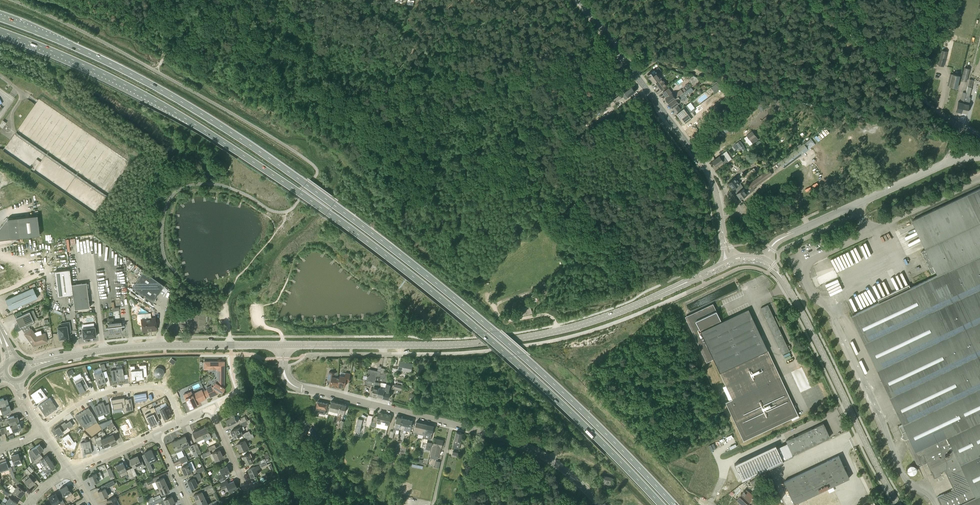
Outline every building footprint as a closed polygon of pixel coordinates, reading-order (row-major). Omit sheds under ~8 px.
[(943,66),(946,51),(942,50),(938,65),(943,66)] [(655,69),(651,71),(647,74),(648,75),(647,76),(649,77),(653,82),(655,81),(661,90),(667,86),(656,71),(655,69)] [(690,78),(693,84),(700,80),(696,74),(690,78)] [(957,88),(960,76),(952,74),(949,86),(957,88)] [(969,97),(974,80),(969,79),(966,93),(965,98),(962,112),(967,113),(971,97),(969,97)] [(714,91),(715,93),(722,87),(718,83),(717,82),(713,85),(711,87),(714,91)] [(631,86),(627,89),(614,99),(616,102),(626,94),(628,97),(635,92),(631,86)] [(683,92),(669,103),(676,113),(681,109),(677,104),(682,101),(681,99),(685,95),(686,96),(693,90),(691,86),(683,92)] [(669,103),(683,92),(682,90),(681,89),(673,95),(672,93),(673,93),(669,87),(663,92),(667,97),(665,98),(669,103)] [(962,112),(965,98),(966,93),(963,92),(961,102),(958,102),(956,110),(962,112)] [(691,110),(687,104),(683,107),(684,108),(677,114),(680,119),(691,110)] [(691,110),(680,119),(684,123),(694,116),(694,115),(693,112),(695,110),(694,108),(691,110)] [(749,139),(755,135),(752,132),(744,138),(749,145),(752,143),(749,139)] [(784,168),(809,150),(804,143),(779,162),(784,168)] [(729,161),(723,153),(712,161),(716,166),(722,162),(724,165),(729,161)] [(736,193),(743,188),(739,183),(757,170),(754,167),(738,180),(736,177),(728,183),(736,193)] [(769,169),(744,187),(749,194),(755,189),(754,187),(772,174),(769,169)] [(743,188),(736,193),(741,199),(747,194),(743,188)] [(912,220),(926,250),(921,252),(931,274),(936,271),(938,275),(911,287),(910,284),(878,299),(879,302),(852,315),(903,424),(899,426),(903,435),(901,437),(905,439),(918,466),(922,464),(922,465),(927,462),(934,478),(941,474),(940,472),(945,470),(953,489),(937,497),(941,504),(979,504),(979,188),(912,220)] [(37,215),(9,219),(8,218),(7,218),(0,228),(0,240),(11,239),(40,235),(37,215)] [(816,286),(840,277),(836,268),(813,278),(816,286)] [(73,295),(71,285),(70,269),(54,271),(58,297),(73,295)] [(164,286),(143,271),(132,288),(152,302),(164,286)] [(71,285),(73,295),(73,296),(75,309),(89,308),(86,283),(71,285)] [(33,287),(5,299),(10,310),(37,297),(33,287)] [(768,305),(761,308),(782,354),(790,351),(768,305)] [(687,321),(690,326),(707,362),(713,359),(732,399),(726,402),(744,441),(798,415),(748,309),(718,323),(715,317),(716,316),(712,307),(691,316),(692,319),(687,321)] [(33,310),(29,312),(16,318),(20,327),(37,319),(33,310)] [(155,318),(150,318),(141,319),(142,326),(143,331),(156,330),(155,318)] [(62,327),(57,333),(59,335),(59,339),(62,338),(64,340),(66,338),(68,337),(67,332),(71,332),(69,322),(66,323),(66,326),(62,327)] [(107,323),(109,333),(122,331),(121,322),(107,323)] [(92,337),(96,337),(95,327),(90,328),(90,327),(86,327),(86,328),(82,329),(83,338),(87,338),(87,339),(92,338),(92,337)] [(37,335),(32,329),(25,334),(32,344),(36,345),(47,342),(44,333),(41,334),(37,335)] [(400,360),(398,369),(411,372),(413,363),(400,360)] [(204,390),(207,396),(209,395),(210,397),(216,394),(216,393),(220,391),(221,390),(222,390),(223,390),(223,389),(223,388),(224,388),(224,362),(204,361),(204,363),(202,363),(202,362),(201,361),(200,361),(199,362),(199,368),(202,368),(203,368),(203,369),(216,369),(216,378),(215,378),(214,379),(213,380),(213,381),(215,382),(212,386),(211,385),(205,387),(206,389),(204,390)] [(811,387),(802,367),(791,372),(800,393),(811,387)] [(123,368),(111,370),(113,382),(124,380),(123,368)] [(163,373),(163,372),(163,371),(163,370),(162,370),(162,369),(161,369),(160,368),(159,368),(158,368),(157,368),(157,369),(156,369),(155,370),(155,371),(154,371),(154,372),(154,373),(154,374),(155,374),(155,375),(156,376),(157,376),(157,377),(158,377),(159,377),(160,377),(161,376),(162,376),(162,375),(163,375),(163,374),(163,373)] [(383,397),(386,383),(387,383),(389,373),(385,372),(385,371),(385,369),(382,368),(381,372),(378,382),(381,382),(380,385),(377,396),(383,397)] [(374,386),(374,385),(378,385),(380,385),(381,382),(378,382),(381,372),(369,369),(368,376),(367,376),(368,376),(367,380),(366,380),(365,384),(367,385),(374,386)] [(106,383),(103,372),(94,374),(97,386),(106,383)] [(336,387),(337,377),(334,376),(335,373),(329,372),(327,379),(331,380),(330,386),(336,387)] [(336,387),(342,388),(342,386),(345,386),(346,380),(349,381),(351,374),(345,372),(345,376),(340,375),(339,378),(337,377),(336,387)] [(78,378),(74,380),(80,393),(85,390),(89,388),(83,376),(78,378)] [(68,382),(61,386),(68,399),(75,396),(68,382)] [(377,396),(380,385),(378,385),(374,385),(374,386),(372,394),(377,396)] [(41,388),(31,394),(37,403),(46,396),(41,388)] [(207,396),(204,390),(202,391),(202,389),(190,394),(189,391),(183,394),(189,408),(197,405),(196,403),(206,399),(205,397),(207,396)] [(50,397),(38,405),(46,416),(58,408),(50,397)] [(6,405),(6,404),(8,403),(7,398),(4,399),(4,398),(0,399),(0,407),(6,405)] [(329,409),(331,404),(318,401),(315,411),(328,414),(328,413),(329,413),(329,409)] [(331,404),(329,409),(339,412),(341,403),(331,401),(331,404)] [(98,406),(94,408),(98,418),(111,413),(109,405),(105,406),(103,403),(100,404),(97,405),(98,405),(98,406)] [(340,418),(343,419),(347,405),(341,403),(339,412),(338,416),(336,424),(337,423),(339,423),(340,418)] [(0,409),(2,414),(9,412),(8,411),(11,410),(9,406),(7,407),(6,405),(0,407),(0,408),(0,409)] [(97,422),(91,411),(88,413),(85,409),(75,416),(82,427),(92,421),(94,424),(97,422)] [(157,420),(159,419),(155,409),(152,410),(153,413),(146,416),(150,426),(158,422),(157,420)] [(233,412),(229,413),(231,418),(226,420),(229,426),(238,422),(233,412)] [(391,415),(384,414),(379,413),(378,417),(374,417),(373,420),(372,420),(371,425),(387,429),(391,415)] [(10,425),(17,423),(16,422),(19,421),(17,416),(15,417),(14,416),(8,418),(7,419),(8,420),(9,420),(10,425)] [(400,429),(402,418),(397,417),(393,431),(390,431),(389,438),(393,439),(394,432),(395,432),(395,433),(398,434),(400,429)] [(400,429),(404,430),(404,428),(408,429),(407,431),(410,432),(413,421),(402,418),(400,429)] [(99,424),(102,430),(107,426),(112,422),(112,420),(112,419),(99,424)] [(248,420),(240,424),(241,427),(231,431),(234,438),(243,434),(241,430),(245,428),(244,426),(251,423),(249,419),(248,420)] [(54,429),(58,436),(63,432),(61,431),(68,427),(69,428),(73,425),(70,420),(66,423),(64,422),(54,429)] [(425,435),(427,424),(416,422),(413,433),(424,435),(425,435)] [(11,427),(13,432),(19,430),(19,429),(21,428),(20,423),(17,424),(17,423),(10,425),(11,426),(10,426),(10,427),(11,427)] [(318,430),(313,424),(311,426),(308,434),(315,442),(320,437),(316,433),(318,430)] [(425,435),(424,435),(423,442),(427,442),(428,439),(431,440),(434,426),(427,424),(425,435)] [(830,438),(824,425),(779,445),(787,461),(802,454),(801,452),(818,444),(819,446),(826,442),(826,440),(830,438)] [(199,430),(204,441),(211,438),(206,426),(206,427),(199,430)] [(307,435),(307,434),(310,428),(305,426),(303,429),(302,433),(307,435)] [(199,443),(204,441),(199,430),(193,432),(197,443),(199,443)] [(463,433),(456,431),(452,447),(459,448),(463,433)] [(106,436),(110,444),(116,441),(113,434),(112,432),(109,433),(110,435),(106,436)] [(110,444),(106,436),(101,439),(96,441),(95,439),(94,436),(91,438),(94,445),(97,443),(98,446),(102,444),(104,447),(110,444)] [(181,446),(188,443),(185,436),(178,439),(181,446)] [(435,438),(434,443),(431,454),(439,456),(443,440),(435,438)] [(183,450),(181,446),(178,439),(171,442),(175,449),(176,453),(183,450)] [(249,447),(246,440),(237,444),(240,451),(249,447)] [(89,441),(80,444),(84,455),(92,453),(89,441)] [(37,458),(41,455),(39,452),(43,450),(39,444),(32,449),(36,454),(32,457),(35,460),(37,458)] [(744,481),(787,461),(779,445),(737,466),(744,481)] [(258,446),(254,448),(249,450),(250,453),(243,456),(246,464),(254,460),(252,456),(253,456),(252,453),(259,450),(258,446)] [(148,461),(150,460),(155,457),(151,449),(144,452),(146,457),(143,458),(149,470),(152,468),(148,461)] [(219,450),(215,452),(212,454),(215,461),(223,457),(219,450)] [(21,462),(20,458),(18,454),(11,456),(14,464),(21,462)] [(42,467),(51,461),(47,455),(43,458),(41,455),(37,458),(35,460),(36,462),(38,461),(39,462),(42,466),(42,467)] [(188,460),(186,457),(185,455),(179,458),(181,463),(188,460)] [(129,459),(133,467),(133,468),(137,466),(139,469),(144,467),(142,461),(140,462),(137,456),(129,459)] [(839,456),(834,458),(784,481),(795,504),(849,478),(839,456)] [(11,467),(8,467),(5,458),(0,460),(0,461),(1,463),(0,463),(0,470),(1,472),(4,471),(9,469),(12,479),(15,477),(13,471),(13,472),(11,467)] [(265,458),(258,462),(253,464),(255,467),(248,469),(252,477),(259,474),(258,471),(257,470),(259,469),(260,468),(260,467),(267,464),(265,458)] [(51,461),(42,467),(47,474),(51,472),(49,470),(55,466),(51,461)] [(133,477),(130,469),(126,470),(123,462),(116,465),(121,476),(127,473),(130,478),(131,478),(133,477)] [(916,463),(907,466),(910,474),(918,471),(916,463)] [(192,471),(189,464),(181,468),(184,475),(192,471)] [(227,466),(222,468),(220,469),(221,473),(217,475),(220,482),(221,481),(226,479),(225,476),(230,473),(227,466)] [(89,477),(92,484),(99,480),(98,476),(101,474),(100,472),(89,477)] [(199,473),(198,473),(193,475),(194,478),(188,482),(191,488),(198,485),(196,481),(201,479),(199,473)] [(35,482),(29,476),(24,481),(29,487),(35,482)] [(604,476),(602,481),(602,486),(609,489),(611,483),(612,483),(613,478),(604,476)] [(163,477),(159,479),(155,481),(158,488),(166,484),(163,477)] [(751,481),(753,485),(760,481),(758,477),(751,481)] [(227,481),(222,483),(220,484),(222,489),(227,487),(229,492),(237,488),(234,481),(228,484),(227,481)] [(166,484),(158,488),(161,495),(169,491),(166,484)] [(60,489),(62,493),(64,496),(67,494),(69,497),(73,495),(71,491),(70,492),(66,485),(60,489)] [(25,491),(18,486),(16,488),(13,486),(9,490),(12,492),(12,493),(15,495),(16,494),(20,497),(25,491)] [(109,496),(105,488),(98,491),(101,499),(104,497),(109,496)] [(740,496),(737,500),(743,504),(746,504),(754,495),(746,488),(740,496)] [(197,502),(205,498),(202,491),(197,494),(194,495),(197,502)] [(63,500),(60,495),(58,497),(56,493),(49,497),(53,504),(54,504),(61,501),(62,504),(64,502),(63,500)] [(215,494),(213,494),(216,500),(209,503),(210,504),(214,504),(219,503),(215,494)] [(163,500),(165,504),(171,504),(175,503),(172,496),(163,500)] [(767,502),(764,504),(772,504),(776,499),(772,496),(767,502)] [(116,497),(107,500),(108,504),(107,504),(116,504),(114,501),(117,500),(116,497)]
